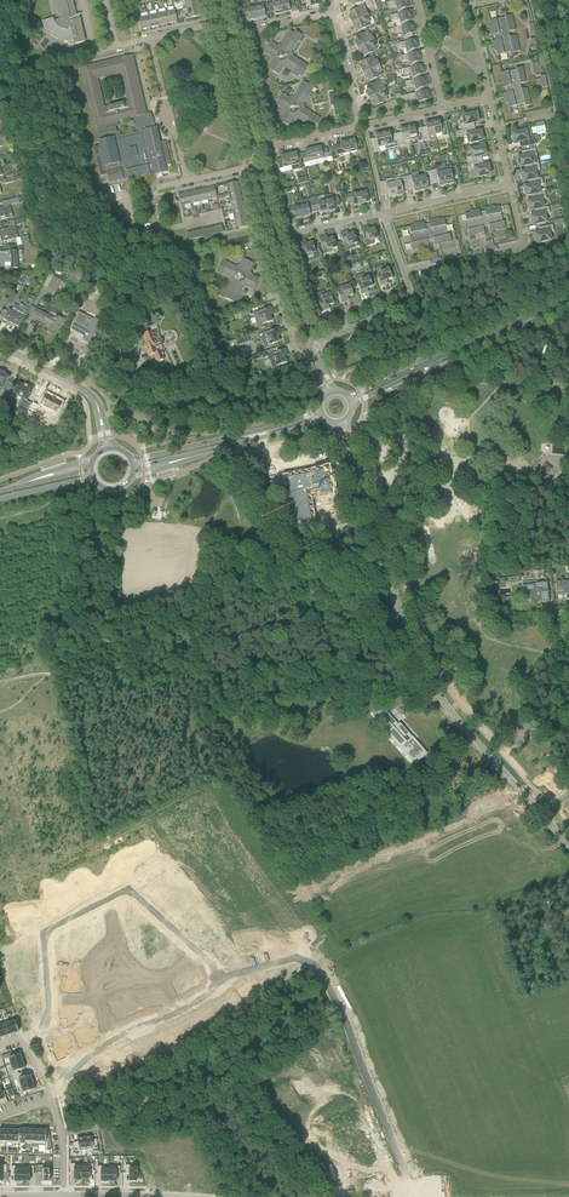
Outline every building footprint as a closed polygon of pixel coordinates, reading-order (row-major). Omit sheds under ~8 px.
[(74,7),(73,0),(54,0),(59,19),(54,21),(53,19),(42,21),(42,22),(43,21),(45,26),(47,30),(46,30),(50,35),(51,34),(54,36),(59,38),(58,40),(63,41),(64,40),(68,40),(73,39),(74,44),(85,42),(79,18),(77,19),(74,7)] [(198,7),(196,0),(186,0),(185,0),(186,6),(182,7),(183,10),(187,9),(198,7)] [(280,1),(280,0),(272,0),(272,3),(268,4),(269,12),(274,11),(275,15),(278,14),(278,15),(282,14),(282,13),(283,13),(280,1)] [(280,1),(283,13),(283,14),(288,13),(287,12),(290,11),(289,8),(294,6),(293,0),(284,0),(280,1)] [(395,1),(387,2),(388,8),(397,7),(398,13),(407,11),(406,8),(409,7),(408,4),(409,4),(408,0),(398,0),(395,1)] [(264,13),(269,12),(268,4),(255,7),(258,19),(259,19),(263,18),(265,17),(264,13)] [(351,15),(349,16),(350,18),(349,19),(351,22),(368,15),(365,8),(363,9),(361,6),(358,8),(355,9),(349,12),(351,15)] [(185,19),(200,16),(198,7),(187,9),(188,15),(184,16),(185,19)] [(242,8),(239,9),(241,17),(244,17),(244,18),(250,16),(251,20),(253,20),(257,20),(257,19),(258,19),(255,7),(243,9),(242,8)] [(174,10),(168,11),(167,8),(164,8),(165,12),(168,23),(177,21),(174,10)] [(165,12),(159,13),(158,10),(155,10),(156,14),(159,25),(168,23),(165,12)] [(410,11),(409,12),(409,11),(407,11),(398,13),(390,15),(391,21),(400,20),(401,26),(410,24),(409,21),(411,20),(411,17),(412,17),(410,11)] [(156,14),(150,15),(149,12),(146,12),(147,16),(150,27),(159,25),(156,14)] [(147,16),(141,17),(140,14),(138,14),(141,29),(150,27),(147,16)] [(369,22),(371,21),(368,15),(351,22),(353,26),(354,28),(356,27),(358,31),(371,25),(369,22)] [(508,32),(515,30),(511,15),(504,16),(505,18),(496,20),(496,19),(489,21),(490,25),(488,25),(489,30),(492,29),(496,46),(493,47),(494,51),(496,51),(497,56),(504,54),(512,52),(513,53),(515,52),(520,51),(516,36),(509,37),(508,32)] [(413,24),(412,24),(410,24),(401,26),(393,28),(394,34),(402,33),(404,39),(413,37),(412,33),(414,33),(414,30),(414,29),(413,24)] [(290,31),(286,37),(281,45),(278,46),(270,42),(267,47),(269,48),(266,53),(271,56),(272,61),(269,66),(274,69),(273,71),(278,75),(282,68),(286,67),(302,77),(309,66),(292,56),(291,52),(302,35),(296,31),(294,33),(290,31)] [(370,33),(369,34),(368,31),(355,37),(356,40),(355,41),(356,44),(355,44),(357,48),(373,40),(370,33)] [(417,40),(416,40),(416,39),(396,44),(396,45),(397,49),(406,48),(407,54),(416,52),(415,49),(418,48),(417,45),(418,45),(417,40)] [(375,47),(376,46),(373,40),(357,48),(359,51),(360,53),(362,53),(364,56),(377,50),(375,47)] [(320,54),(324,53),(322,41),(317,42),(317,44),(312,45),(314,53),(319,52),(320,54)] [(77,56),(84,54),(82,45),(75,47),(77,56)] [(420,52),(419,53),(419,52),(416,52),(407,54),(399,56),(400,62),(409,61),(410,67),(419,65),(418,62),(421,61),(420,58),(421,58),(420,52)] [(165,141),(160,142),(156,127),(152,128),(150,118),(152,118),(151,113),(146,114),(132,55),(81,67),(95,127),(96,126),(100,140),(98,141),(99,146),(96,146),(97,151),(94,152),(98,167),(99,173),(100,176),(106,175),(108,183),(123,180),(128,179),(128,181),(150,176),(150,173),(153,173),(153,175),(167,172),(165,165),(170,163),(165,141)] [(376,58),(375,59),(374,56),(361,62),(362,65),(360,66),(361,69),(363,73),(382,64),(382,63),(383,63),(382,60),(378,62),(376,58)] [(381,68),(383,66),(382,64),(363,73),(364,76),(365,76),(366,78),(368,78),(369,81),(382,75),(381,73),(383,72),(381,68)] [(422,65),(419,65),(410,67),(402,69),(403,75),(412,74),(413,80),(422,78),(421,74),(424,74),(423,71),(424,71),(422,65)] [(520,84),(526,83),(522,67),(516,68),(516,70),(508,71),(501,73),(502,77),(500,77),(501,82),(504,81),(508,98),(505,99),(506,103),(508,103),(509,108),(516,106),(515,106),(524,104),(525,106),(531,105),(527,88),(521,89),(520,84)] [(425,78),(424,77),(422,78),(413,80),(405,82),(406,88),(415,86),(416,93),(425,91),(424,87),(426,87),(426,83),(427,83),(425,78)] [(368,91),(366,91),(367,94),(368,98),(385,90),(383,86),(384,85),(385,84),(383,80),(380,82),(379,81),(372,85),(366,87),(368,91)] [(281,100),(278,105),(283,108),(284,113),(281,118),(286,121),(284,123),(290,127),(294,120),(298,119),(306,124),(312,128),(315,123),(317,125),(321,119),(312,113),(304,108),(303,104),(308,96),(315,85),(309,81),(307,84),(303,81),(298,89),(293,97),(289,98),(282,93),(279,99),(281,100)] [(386,98),(388,97),(385,90),(368,98),(370,101),(371,104),(373,103),(375,106),(388,100),(386,98)] [(428,91),(427,91),(427,90),(425,91),(416,93),(400,96),(400,97),(402,103),(407,102),(406,101),(419,99),(419,101),(418,101),(418,102),(429,99),(429,96),(428,91)] [(478,114),(477,114),(477,112),(472,114),(471,113),(462,115),(464,122),(459,124),(461,130),(473,128),(472,123),(474,123),(473,122),(479,121),(478,120),(479,120),(478,114)] [(439,120),(438,120),(433,121),(432,122),(435,135),(442,133),(442,137),(449,135),(446,122),(440,124),(439,120)] [(432,122),(431,122),(431,121),(426,122),(426,123),(425,123),(426,127),(420,128),(423,141),(430,140),(429,136),(435,135),(432,122)] [(408,127),(407,127),(410,140),(416,139),(417,142),(423,141),(420,128),(415,129),(414,126),(413,126),(413,125),(408,126),(408,127)] [(407,127),(406,128),(406,127),(401,128),(401,129),(400,129),(401,132),(395,134),(398,147),(404,145),(404,142),(410,140),(407,127)] [(476,132),(474,132),(473,128),(461,130),(455,132),(457,138),(467,136),(468,144),(478,142),(478,141),(483,140),(483,138),(482,132),(481,132),(481,131),(476,132)] [(512,135),(511,135),(512,141),(513,141),(514,142),(519,141),(519,142),(520,141),(522,148),(529,146),(530,150),(535,148),(534,145),(538,144),(536,135),(532,136),(531,136),(528,137),(526,129),(522,130),(521,130),(516,132),(517,132),(512,133),(512,135)] [(389,131),(388,132),(388,131),(383,132),(383,133),(382,133),(385,146),(386,149),(398,147),(395,134),(390,135),(389,131)] [(382,133),(381,133),(381,132),(376,134),(375,135),(376,138),(370,139),(373,152),(379,151),(379,148),(385,146),(382,133)] [(354,139),(352,140),(351,139),(347,140),(348,140),(347,141),(350,153),(362,150),(360,142),(355,143),(354,139)] [(347,141),(346,141),(346,140),(342,141),(342,142),(340,142),(340,146),(330,149),(332,160),(337,159),(336,156),(350,153),(347,141)] [(320,147),(318,147),(318,146),(314,147),(314,148),(313,148),(316,160),(328,157),(327,149),(321,150),(320,147)] [(485,147),(485,148),(484,146),(479,147),(470,149),(471,156),(467,157),(468,164),(481,162),(480,157),(481,157),(481,156),(486,155),(486,154),(487,154),(485,147)] [(313,148),(312,148),(308,149),(306,150),(307,154),(302,155),(304,163),(316,160),(313,148)] [(517,159),(518,165),(519,165),(519,166),(524,165),(524,166),(526,166),(534,164),(532,156),(537,155),(535,148),(530,150),(523,151),(524,156),(522,156),(517,158),(517,159)] [(289,154),(288,154),(291,166),(292,170),(304,167),(304,163),(302,155),(297,156),(296,152),(293,153),(293,152),(289,153),(289,154)] [(288,154),(288,153),(283,154),(284,155),(281,155),(282,159),(277,161),(279,169),(291,166),(288,154)] [(483,165),(482,166),(481,162),(468,164),(470,171),(474,170),(476,178),(486,175),(485,175),(491,174),(490,172),(491,172),(490,166),(489,166),(489,165),(483,166),(483,165)] [(535,171),(540,170),(538,163),(534,164),(526,166),(527,170),(525,170),(526,171),(520,172),(521,174),(520,174),(521,180),(522,180),(522,181),(527,180),(528,181),(529,180),(537,178),(535,171)] [(453,179),(458,178),(455,165),(449,167),(450,170),(443,171),(446,184),(447,184),(447,185),(452,184),(452,183),(453,183),(453,179)] [(443,171),(437,173),(436,170),(430,171),(433,184),(438,183),(439,186),(440,186),(440,187),(445,186),(445,185),(446,184),(443,171)] [(428,185),(433,184),(430,171),(424,172),(425,176),(418,177),(421,190),(422,190),(422,191),(427,190),(427,189),(428,189),(428,185)] [(418,177),(412,178),(411,175),(405,177),(408,189),(413,188),(414,192),(415,191),(415,192),(420,191),(420,190),(421,190),(418,177)] [(403,191),(408,189),(405,177),(399,178),(400,181),(393,183),(396,196),(397,196),(402,195),(402,194),(403,194),(403,191)] [(539,186),(543,185),(542,177),(537,178),(529,180),(530,185),(529,185),(529,186),(524,187),(524,188),(523,188),(524,194),(525,194),(526,196),(531,194),(531,195),(532,195),(541,193),(539,186)] [(386,181),(380,182),(383,195),(388,194),(389,197),(390,197),(390,198),(395,197),(395,196),(396,196),(393,183),(387,184),(386,181)] [(228,193),(240,191),(237,182),(226,184),(226,185),(223,185),(223,188),(227,187),(228,193)] [(371,189),(372,189),(371,183),(362,185),(363,191),(359,192),(361,204),(362,204),(362,205),(366,204),(366,203),(369,202),(368,199),(373,197),(371,189)] [(210,199),(217,198),(214,187),(205,189),(208,200),(208,203),(211,203),(210,199)] [(201,201),(208,200),(205,189),(196,191),(199,202),(199,206),(202,205),(201,201)] [(192,203),(199,202),(196,191),(187,193),(190,204),(191,207),(193,207),(192,203)] [(228,193),(224,194),(225,197),(229,196),(230,202),(242,200),(240,191),(228,193)] [(361,204),(359,192),(346,195),(348,203),(353,202),(354,206),(356,205),(357,206),(361,205),(361,204)] [(542,200),(547,199),(545,192),(541,193),(532,195),(534,199),(532,200),(527,201),(527,203),(526,203),(528,209),(529,209),(529,210),(534,209),(534,210),(536,209),(544,208),(542,200)] [(184,205),(190,204),(187,193),(178,195),(181,206),(182,209),(184,209),(184,205)] [(337,197),(332,198),(331,195),(324,196),(325,200),(328,212),(333,211),(332,211),(335,210),(334,206),(339,205),(337,197)] [(232,211),(244,209),(242,200),(230,202),(227,203),(227,206),(231,205),(232,211)] [(327,212),(328,212),(325,200),(312,202),(314,211),(319,209),(320,213),(323,213),(327,213),(327,212)] [(309,212),(314,211),(312,202),(300,205),(303,217),(304,218),(308,217),(308,216),(310,216),(309,212)] [(0,207),(0,220),(1,220),(0,217),(6,216),(6,218),(13,217),(10,205),(3,207),(0,207)] [(302,217),(303,217),(300,205),(287,208),(288,209),(285,209),(286,216),(289,216),(295,215),(295,219),(298,218),(298,219),(302,218),(302,217)] [(499,206),(495,207),(495,205),(490,206),(491,210),(474,213),(473,210),(469,211),(469,213),(465,214),(466,221),(468,229),(467,230),(469,237),(477,235),(477,234),(484,232),(483,227),(488,225),(489,231),(497,229),(497,230),(505,228),(504,221),(503,222),(501,213),(499,206)] [(545,215),(550,214),(548,206),(544,208),(536,209),(537,214),(535,214),(535,215),(530,216),(530,217),(531,224),(532,223),(532,225),(537,224),(547,222),(545,215)] [(234,220),(246,218),(244,209),(232,211),(229,212),(229,215),(233,214),(234,220)] [(236,229),(248,226),(246,218),(234,220),(231,221),(231,223),(235,223),(236,229)] [(414,226),(409,227),(411,233),(412,237),(409,237),(410,242),(413,241),(413,243),(411,243),(412,247),(412,250),(429,246),(428,243),(428,240),(430,239),(433,238),(434,242),(434,245),(451,242),(449,234),(447,235),(445,226),(444,219),(440,220),(439,218),(435,219),(435,222),(433,223),(429,223),(429,224),(426,224),(424,225),(420,226),(418,226),(418,223),(417,223),(413,224),(414,226)] [(549,233),(554,232),(552,225),(540,227),(541,232),(539,232),(540,233),(534,234),(535,235),(534,235),(535,242),(536,241),(536,243),(541,242),(551,240),(549,233)] [(18,238),(15,226),(0,230),(0,238),(1,242),(18,238)] [(368,228),(366,229),(365,227),(361,229),(365,241),(364,241),(366,246),(371,245),(370,241),(378,238),(374,228),(369,230),(368,228)] [(347,233),(345,234),(344,232),(340,234),(344,245),(343,246),(345,251),(350,249),(349,246),(357,243),(354,233),(348,235),(347,233)] [(22,245),(30,243),(27,235),(20,237),(22,245)] [(326,237),(324,238),(323,237),(319,238),(323,250),(322,250),(324,254),(329,252),(328,250),(336,247),(333,237),(327,239),(326,237)] [(306,242),(303,243),(303,241),(298,243),(302,255),(302,256),(304,261),(309,259),(307,255),(313,253),(313,255),(313,256),(314,257),(315,259),(321,257),(321,258),(318,249),(315,250),(312,242),(306,244),(306,242)] [(18,269),(16,250),(0,251),(0,263),(0,267),(4,267),(4,263),(10,263),(11,269),(18,269)] [(216,271),(222,274),(230,278),(232,282),(224,298),(236,303),(243,288),(246,286),(254,290),(257,284),(254,283),(257,278),(252,275),(250,271),(253,265),(247,263),(248,261),(243,258),(239,265),(236,267),(222,260),(216,271)] [(388,268),(380,270),(379,267),(374,269),(376,274),(377,274),(381,286),(385,284),(384,283),(387,282),(386,280),(392,278),(388,268)] [(55,293),(62,278),(52,273),(51,275),(49,274),(43,286),(55,293)] [(24,285),(28,278),(22,274),(18,282),(24,285)] [(369,276),(361,279),(359,275),(354,277),(356,283),(357,282),(361,294),(365,293),(365,291),(367,290),(367,288),(372,286),(369,276)] [(347,297),(353,295),(349,285),(341,288),(341,286),(335,287),(336,290),(337,290),(337,291),(342,303),(346,301),(345,300),(348,299),(347,297)] [(12,292),(11,294),(9,297),(8,300),(4,297),(0,305),(0,307),(3,309),(6,303),(7,304),(12,292)] [(11,306),(17,295),(12,292),(7,304),(11,306)] [(320,292),(315,294),(317,299),(318,300),(318,299),(322,311),(327,310),(326,308),(329,307),(328,305),(333,303),(330,293),(326,295),(322,296),(320,292)] [(271,312),(273,312),(271,307),(259,311),(258,311),(253,313),(259,330),(265,327),(264,324),(272,321),(270,316),(272,315),(271,312)] [(9,309),(3,319),(7,321),(6,322),(9,323),(9,322),(18,327),(23,316),(26,311),(18,308),(16,312),(11,310),(9,309)] [(103,313),(102,314),(104,315),(111,319),(115,312),(106,308),(103,313)] [(32,315),(32,317),(48,325),(50,326),(47,332),(54,335),(58,328),(60,329),(63,324),(65,321),(67,322),(71,315),(68,314),(66,318),(62,316),(61,319),(55,315),(54,318),(36,309),(32,315)] [(238,318),(250,314),(249,309),(239,312),(240,313),(236,314),(238,318)] [(78,316),(70,330),(82,336),(84,337),(84,338),(83,338),(83,339),(83,340),(82,341),(86,343),(89,345),(89,344),(92,339),(94,335),(96,335),(103,322),(94,318),(91,325),(88,323),(84,321),(85,319),(78,316)] [(160,338),(157,324),(150,327),(152,331),(142,335),(146,345),(144,346),(149,356),(153,354),(156,362),(164,359),(163,355),(163,354),(162,354),(161,350),(158,352),(156,347),(163,344),(160,338)] [(264,336),(261,337),(262,339),(265,348),(271,346),(271,345),(273,344),(277,342),(279,342),(277,336),(279,336),(278,333),(280,332),(278,328),(266,332),(266,331),(262,333),(264,336)] [(68,329),(57,349),(67,354),(77,335),(68,329)] [(247,337),(235,341),(237,346),(249,342),(247,337)] [(285,354),(287,353),(285,349),(274,353),(273,352),(270,353),(271,358),(269,359),(271,364),(272,368),(278,366),(278,365),(286,362),(284,357),(286,356),(285,354)] [(0,391),(2,388),(3,389),(9,378),(4,374),(4,373),(1,371),(0,372),(0,390),(0,391)] [(16,388),(13,394),(21,398),(17,405),(19,406),(16,413),(23,416),(24,417),(28,411),(23,408),(26,401),(31,393),(33,388),(27,385),(26,386),(19,382),(16,388)] [(47,395),(41,405),(56,413),(61,403),(47,395)] [(40,407),(33,403),(28,412),(36,415),(40,407)] [(544,478),(552,469),(546,463),(538,472),(544,478)] [(286,481),(285,481),(286,485),(287,485),(292,520),(301,519),(301,521),(313,519),(309,491),(318,490),(319,495),(332,493),(329,472),(330,471),(329,466),(323,467),(312,469),(285,474),(286,481)] [(556,582),(557,593),(558,593),(565,592),(565,590),(566,590),(567,599),(568,599),(568,580),(556,582)] [(538,602),(549,601),(547,582),(536,583),(536,584),(523,585),(523,591),(525,591),(525,599),(538,597),(538,602)] [(376,710),(372,714),(376,718),(377,717),(379,719),(383,723),(384,725),(386,724),(392,718),(388,714),(388,713),(384,708),(383,709),(384,710),(381,713),(378,711),(378,710),(377,710),(376,711),(376,710)] [(391,730),(390,732),(402,746),(403,745),(404,744),(405,744),(407,747),(408,747),(407,747),(413,753),(410,755),(411,755),(417,762),(422,758),(428,753),(424,749),(423,749),(422,748),(419,744),(418,742),(417,743),(415,740),(415,741),(414,741),(413,739),(412,737),(408,733),(408,732),(405,729),(404,729),(402,727),(400,724),(399,723),(391,730)] [(15,1019),(9,1021),(13,1033),(19,1031),(15,1019)] [(9,1022),(5,1024),(8,1035),(13,1033),(9,1021),(8,1021),(9,1022)] [(0,1024),(0,1025),(4,1036),(8,1035),(5,1024),(4,1022),(0,1024)] [(11,1057),(8,1057),(11,1064),(9,1065),(23,1061),(20,1054),(11,1057)] [(23,1061),(9,1065),(12,1072),(10,1072),(12,1077),(22,1073),(19,1074),(18,1070),(25,1068),(23,1061)] [(22,1073),(12,1077),(13,1076),(14,1080),(17,1079),(19,1086),(33,1082),(30,1075),(23,1077),(22,1073)] [(33,1082),(19,1086),(22,1093),(35,1089),(33,1082)] [(91,1136),(84,1137),(87,1152),(92,1151),(92,1153),(96,1153),(98,1152),(97,1143),(101,1142),(101,1139),(96,1139),(92,1140),(91,1136)] [(73,1143),(69,1144),(69,1147),(74,1146),(75,1156),(81,1155),(81,1150),(86,1149),(86,1152),(87,1152),(84,1137),(77,1138),(78,1142),(73,1142),(73,1143)] [(70,1164),(70,1171),(74,1171),(74,1180),(76,1180),(80,1180),(82,1180),(82,1179),(82,1164),(70,1164)] [(93,1164),(82,1164),(82,1179),(89,1179),(89,1172),(93,1172),(93,1164)] [(49,1165),(37,1165),(38,1173),(41,1173),(41,1181),(49,1181),(49,1165)] [(137,1165),(125,1165),(125,1173),(129,1173),(129,1181),(137,1181),(137,1177),(138,1177),(138,1172),(137,1172),(137,1165)] [(22,1166),(11,1166),(11,1174),(15,1174),(15,1181),(22,1181),(22,1166)] [(34,1166),(22,1166),(22,1181),(30,1181),(30,1174),(34,1174),(34,1166)] [(101,1166),(97,1166),(97,1174),(101,1174),(101,1181),(103,1181),(103,1182),(107,1182),(107,1181),(109,1181),(109,1166),(108,1166),(108,1167),(102,1167),(101,1166)] [(120,1166),(109,1166),(109,1181),(116,1181),(116,1174),(120,1174),(120,1166)]
